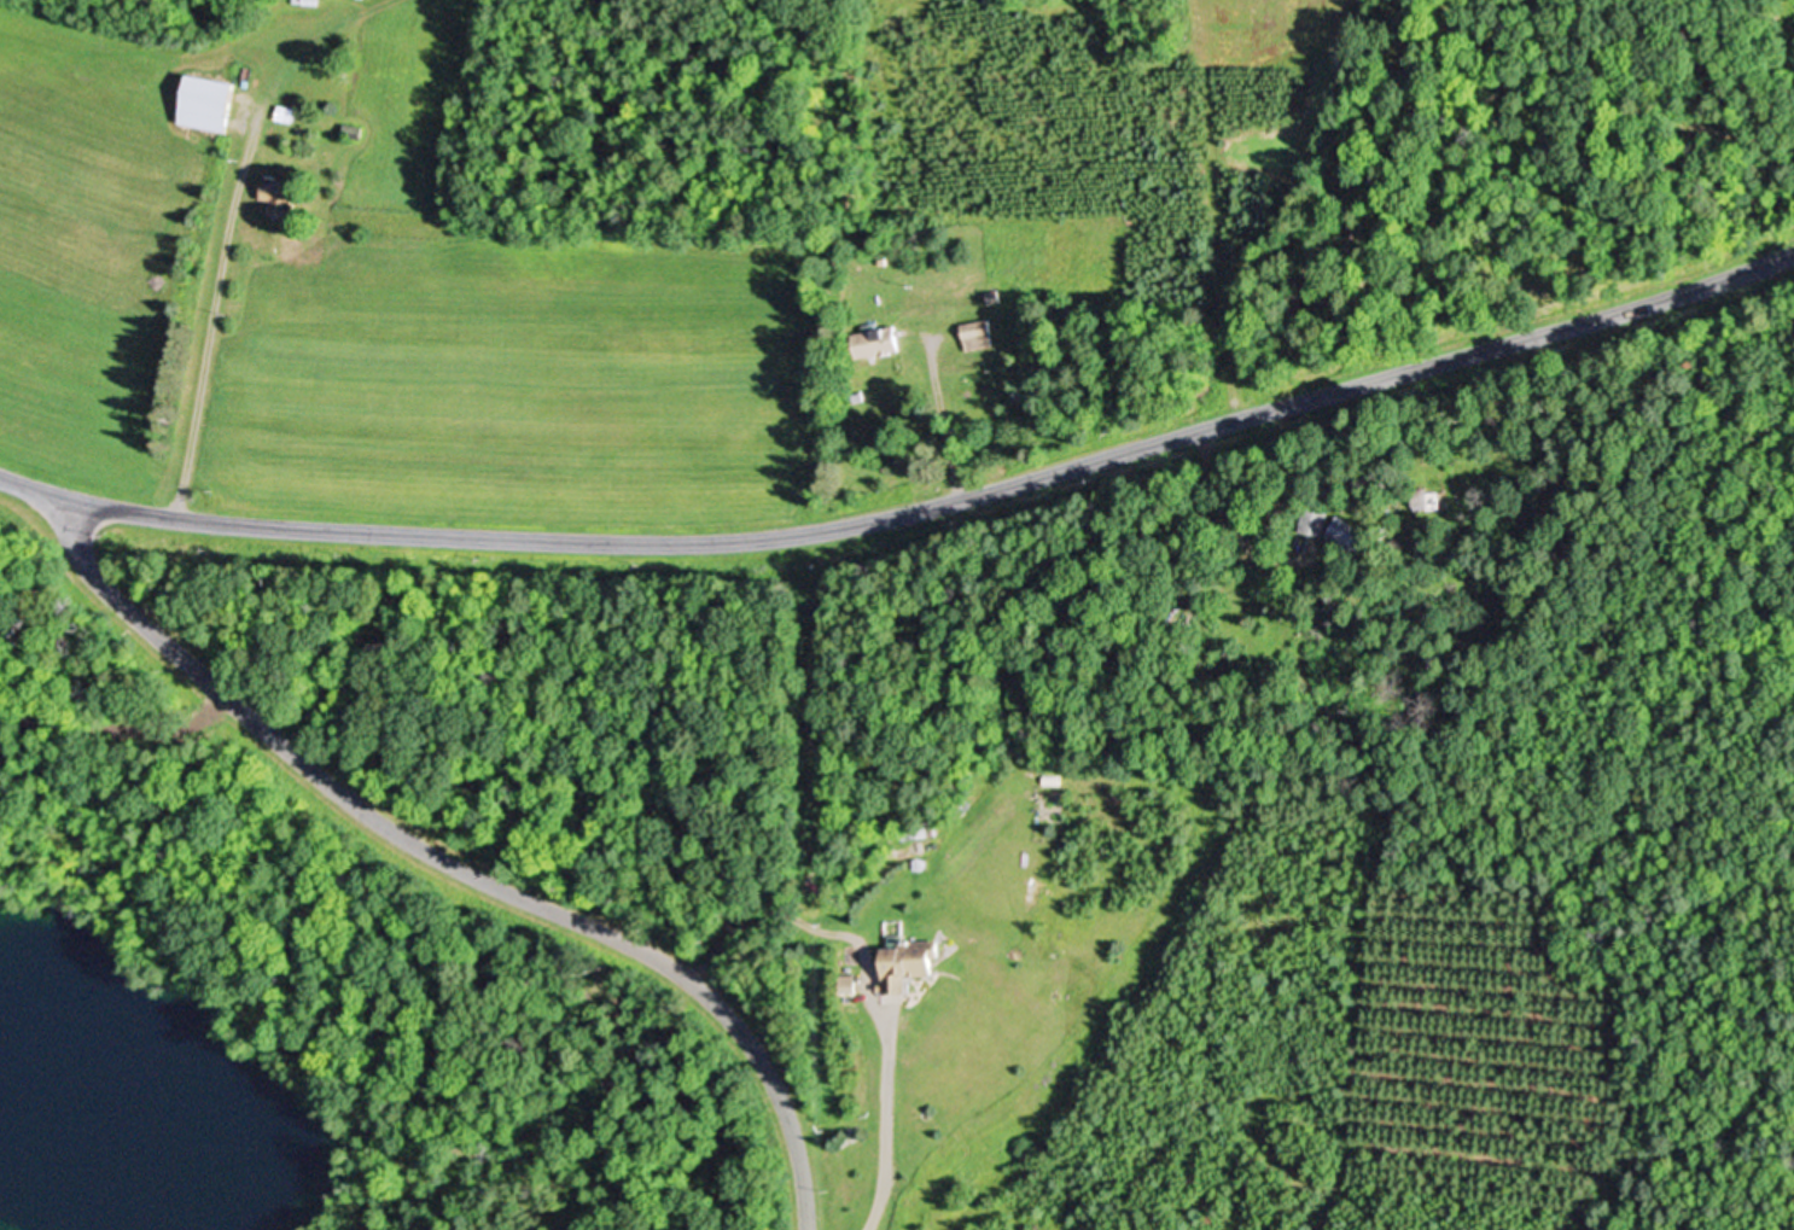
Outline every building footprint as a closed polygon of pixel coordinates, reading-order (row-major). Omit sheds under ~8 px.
[(242,83),(194,72),(182,122),(231,133),(242,83)] [(272,214),(294,217),(300,178),(269,174),(266,197),(275,199),(272,214)] [(965,323),(971,350),(998,345),(993,318),(965,323)] [(859,358),(907,351),(903,324),(855,331),(859,358)] [(1447,510),(1447,491),(1419,491),(1419,510),(1447,510)] [(1332,536),(1336,510),(1306,506),(1302,532),(1332,536)] [(1336,536),(1369,555),(1381,534),(1349,515),(1336,536)] [(888,994),(915,993),(915,976),(944,975),(944,943),(887,944),(888,994)]
